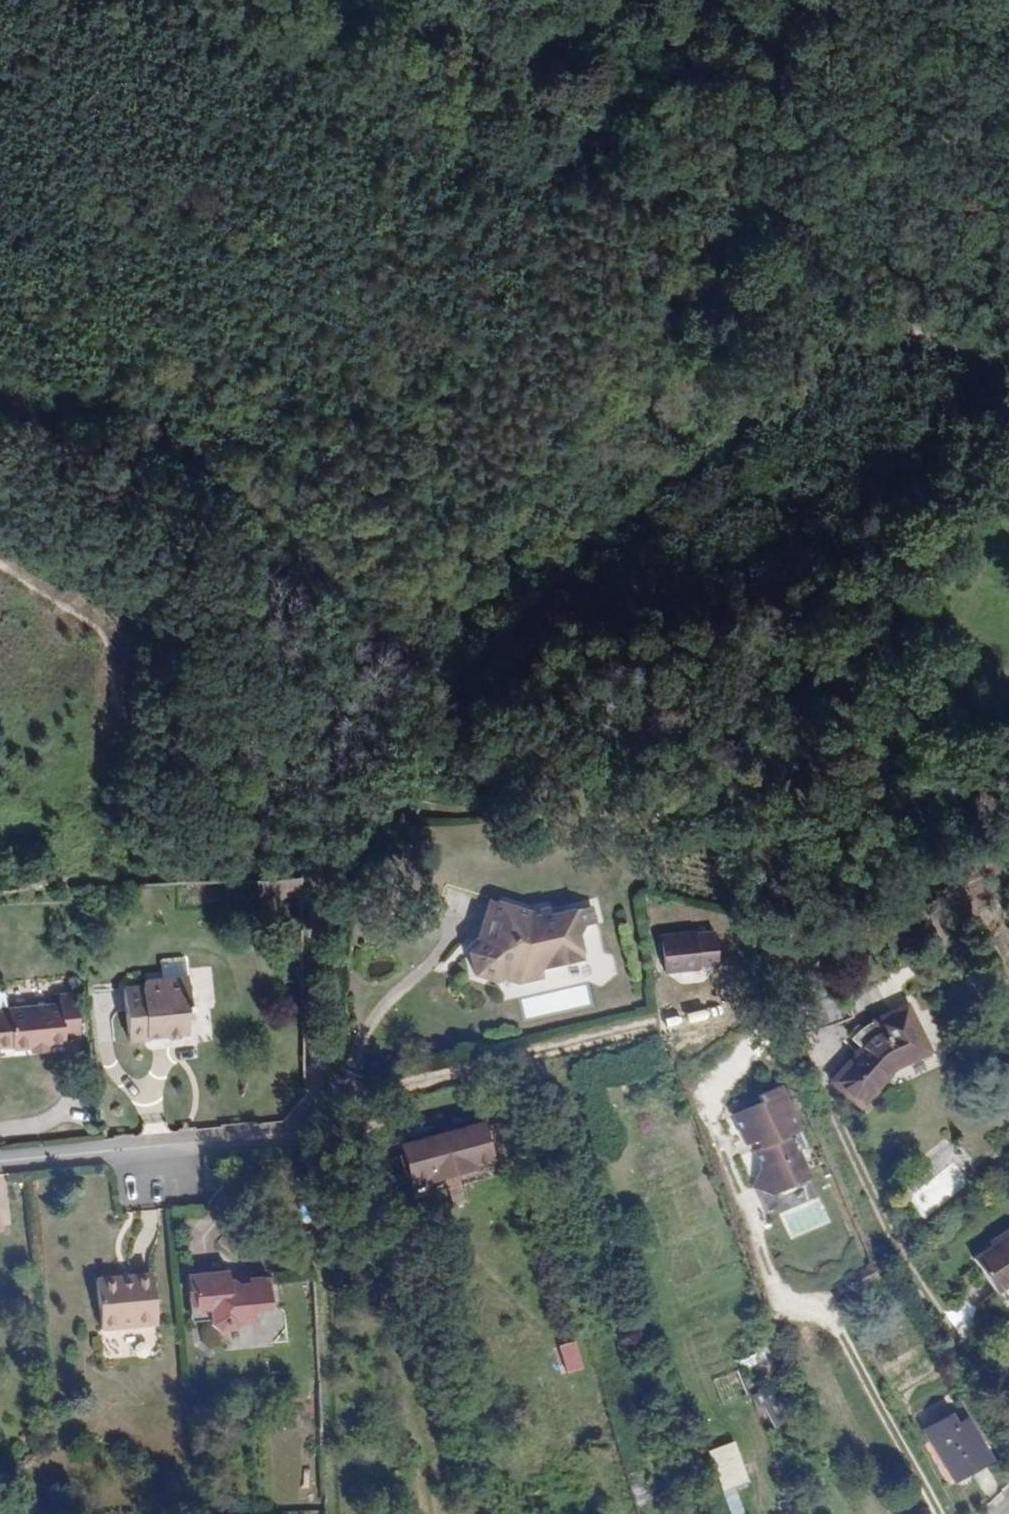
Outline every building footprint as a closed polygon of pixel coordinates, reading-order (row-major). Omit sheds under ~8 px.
[(303,903),(301,881),(254,884),(255,904),(303,903)] [(525,924),(490,918),(485,939),(491,941),(489,956),(484,954),(468,973),(475,994),(497,997),(504,984),(518,995),(544,988),(542,980),(582,968),(576,942),(584,934),(594,933),(590,916),(541,928),(540,921),(525,924)] [(688,977),(690,940),(674,940),(672,975),(688,977)] [(708,941),(690,940),(688,977),(707,978),(708,941)] [(173,1047),(185,1029),(191,1016),(185,965),(161,967),(162,989),(143,989),(139,997),(126,998),(129,1052),(149,1050),(149,1048),(149,1042),(160,1041),(173,1047)] [(528,1012),(559,1006),(559,1009),(591,1003),(587,987),(525,999),(528,1012)] [(891,1016),(870,1038),(879,1047),(849,1082),(877,1105),(914,1061),(950,1035),(919,995),(891,1016)] [(54,1055),(54,1051),(67,1050),(67,1048),(78,1048),(76,1013),(64,1014),(65,1020),(9,1025),(8,1027),(0,1028),(0,1049),(6,1049),(7,1058),(36,1056),(54,1055)] [(187,1045),(185,1029),(173,1047),(187,1045)] [(766,1156),(760,1159),(766,1176),(755,1195),(780,1205),(781,1202),(800,1208),(807,1194),(818,1190),(805,1161),(815,1157),(786,1095),(764,1104),(766,1110),(738,1124),(749,1151),(761,1145),(766,1156)] [(482,1126),(456,1131),(466,1171),(471,1170),(470,1164),(490,1159),(482,1126)] [(456,1131),(421,1138),(430,1178),(466,1171),(456,1131)] [(430,1178),(421,1138),(396,1143),(402,1176),(427,1172),(428,1178),(430,1178)] [(754,1162),(760,1159),(766,1156),(761,1145),(749,1151),(754,1162)] [(912,1193),(928,1214),(971,1182),(955,1161),(912,1193)] [(995,1246),(994,1253),(977,1264),(1001,1299),(1008,1293),(1008,1236),(995,1246)] [(235,1278),(199,1280),(200,1312),(210,1313),(211,1325),(223,1338),(243,1338),(248,1332),(263,1331),(263,1318),(282,1318),(279,1286),(256,1287),(252,1291),(241,1291),(236,1286),(235,1280),(235,1278)] [(200,1312),(199,1280),(192,1281),(194,1326),(211,1325),(210,1313),(200,1312)] [(129,1294),(162,1293),(161,1284),(129,1287),(129,1294)] [(163,1332),(162,1293),(129,1294),(129,1287),(105,1290),(108,1335),(163,1332)] [(578,1339),(560,1345),(569,1373),(587,1367),(578,1339)] [(780,1391),(788,1409),(799,1404),(789,1387),(780,1391)] [(779,1414),(788,1409),(780,1391),(771,1396),(779,1414)] [(952,1414),(946,1404),(922,1417),(951,1468),(983,1449),(961,1409),(952,1414)] [(746,1510),(737,1486),(752,1480),(737,1440),(711,1449),(734,1513),(746,1510)]
